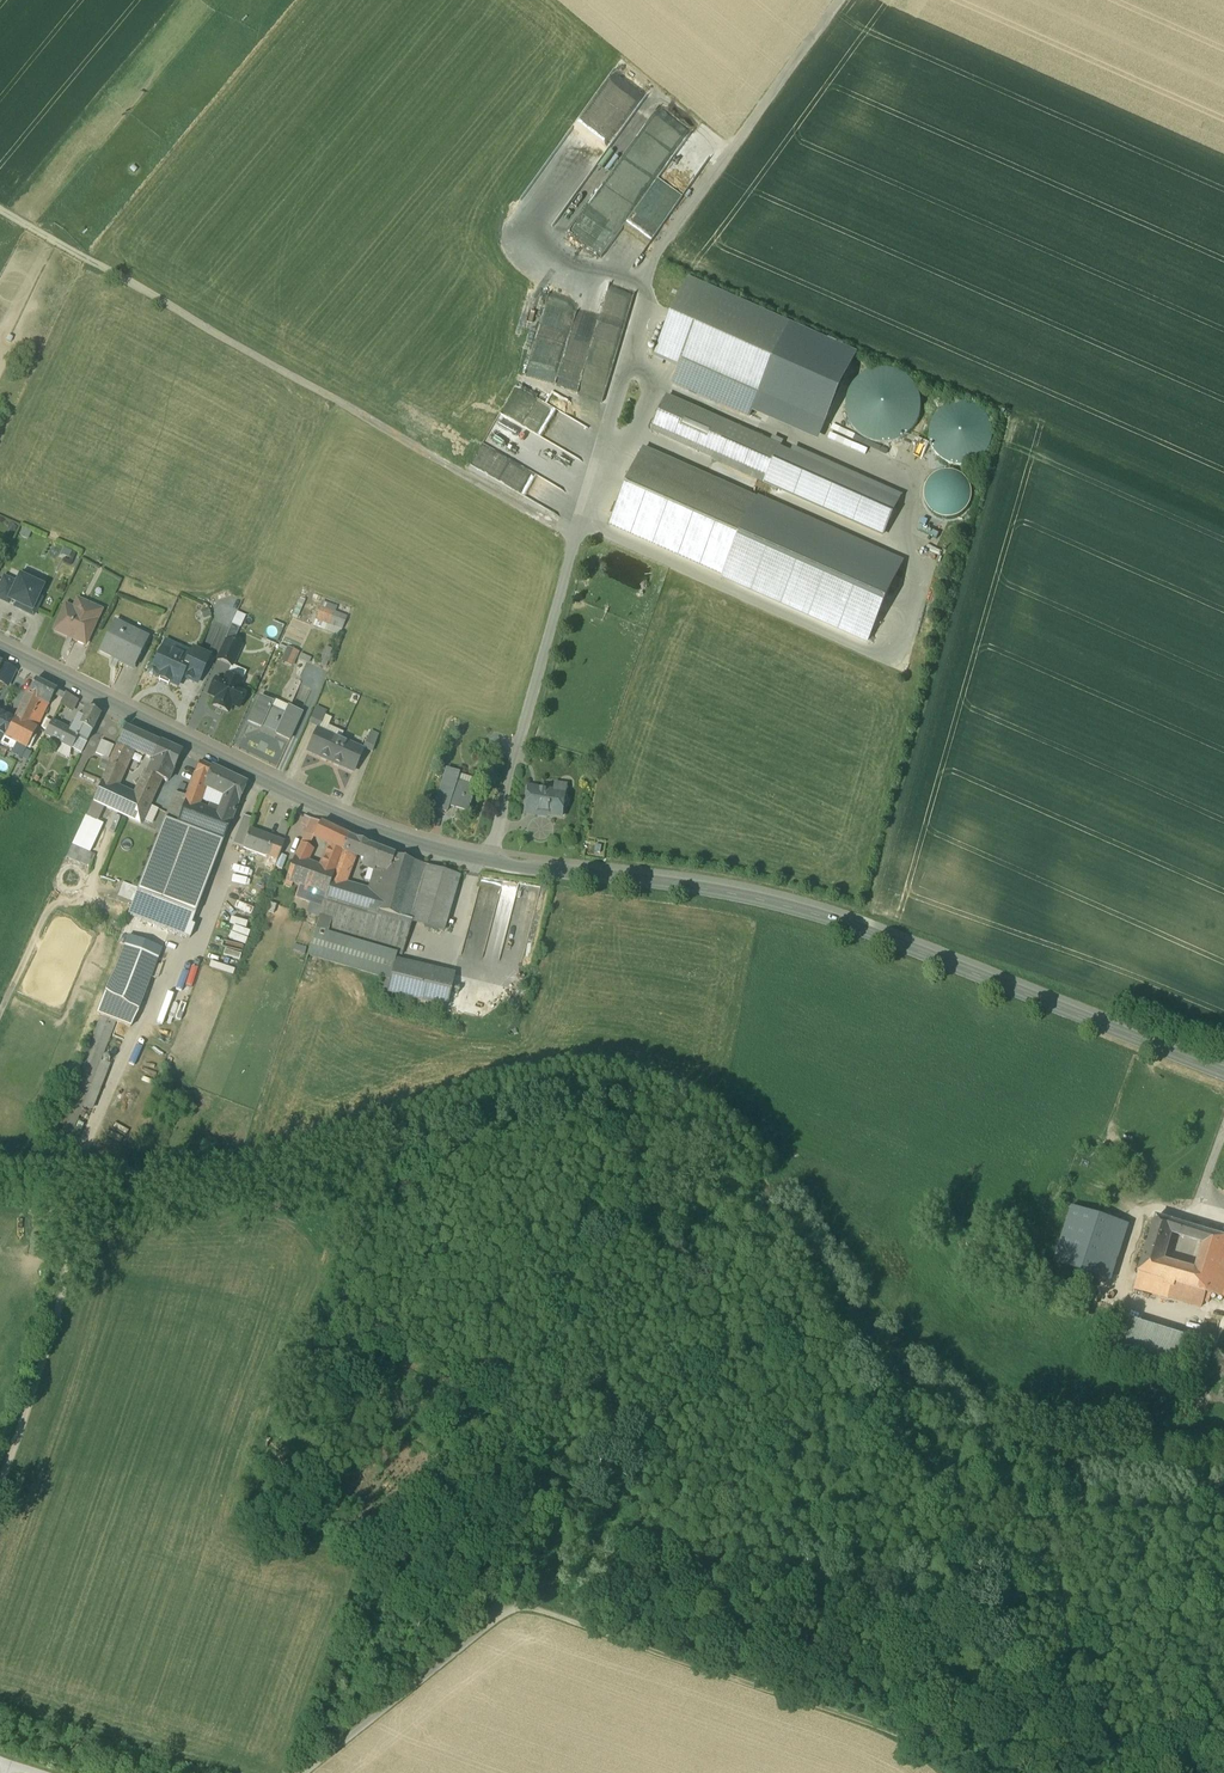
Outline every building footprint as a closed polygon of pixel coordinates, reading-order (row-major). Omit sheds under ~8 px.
[(639,254),(615,239),(610,247),(634,262),(639,254)] [(855,348),(689,279),(656,359),(679,368),(670,388),(814,447),(855,348)] [(547,385),(603,399),(629,294),(621,292),(620,296),(605,292),(589,359),(561,352),(557,368),(540,364),(528,361),(526,371),(549,377),(547,385)] [(840,428),(905,444),(921,380),(857,364),(840,428)] [(898,499),(670,398),(654,435),(882,536),(898,499)] [(930,455),(972,465),(975,454),(981,456),(992,413),(936,399),(926,438),(933,440),(930,455)] [(902,562),(645,450),(610,529),(867,641),(902,562)] [(965,515),(967,478),(926,476),(924,513),(965,515)] [(42,585),(20,575),(17,582),(10,598),(23,604),(32,608),(38,595),(42,585)] [(0,585),(0,597),(8,601),(10,598),(17,582),(4,576),(0,585)] [(138,583),(134,596),(147,600),(151,586),(138,583)] [(38,595),(32,608),(23,604),(22,607),(33,613),(41,597),(38,595)] [(84,612),(65,604),(55,626),(74,634),(72,637),(85,643),(101,609),(88,603),(84,612)] [(346,617),(320,607),(316,618),(342,628),(346,617)] [(238,611),(226,636),(230,639),(232,636),(235,638),(246,615),(238,611)] [(342,628),(316,618),(314,624),(339,635),(342,628)] [(148,637),(115,620),(100,650),(112,656),(113,654),(134,664),(148,637)] [(241,645),(226,638),(218,658),(232,665),(241,645)] [(288,647),(280,644),(278,648),(286,652),(288,647)] [(189,657),(164,645),(153,667),(152,667),(149,668),(148,671),(149,675),(152,676),(156,675),(156,674),(178,684),(182,674),(197,681),(210,654),(194,647),(189,657)] [(298,651),(289,647),(288,647),(286,652),(284,657),(293,661),(298,651)] [(3,661),(0,667),(0,678),(9,683),(16,667),(3,661)] [(242,680),(227,673),(224,680),(216,677),(209,692),(217,696),(213,703),(228,710),(232,702),(239,706),(246,691),(239,687),(242,680)] [(57,688),(35,677),(28,692),(39,697),(39,698),(47,702),(49,703),(57,688)] [(39,697),(28,692),(17,716),(28,721),(35,707),(39,698),(39,697)] [(76,698),(65,692),(60,702),(71,708),(76,698)] [(285,713),(270,706),(272,702),(261,696),(250,720),(261,726),(263,723),(278,730),(277,733),(289,739),(301,712),(289,706),(285,713)] [(47,702),(39,698),(35,707),(37,708),(40,709),(43,711),(47,702)] [(101,712),(87,705),(82,715),(79,713),(75,721),(73,720),(69,727),(68,729),(76,734),(87,739),(101,712)] [(326,711),(316,707),(309,721),(319,725),(326,711)] [(6,733),(14,717),(0,710),(0,730),(6,733)] [(17,716),(16,715),(14,717),(6,733),(28,745),(37,727),(17,716)] [(69,727),(52,718),(44,731),(70,745),(76,734),(68,729),(69,727)] [(160,740),(126,725),(118,741),(110,759),(111,760),(102,779),(115,784),(125,761),(128,763),(135,748),(152,756),(160,740)] [(340,739),(317,729),(308,749),(331,759),(340,739)] [(378,735),(370,731),(363,746),(373,750),(378,735)] [(87,739),(76,734),(71,745),(81,751),(87,739)] [(114,743),(101,737),(96,750),(109,756),(114,743)] [(363,749),(340,739),(331,759),(354,769),(363,749)] [(181,749),(160,740),(152,756),(146,769),(144,768),(133,792),(135,793),(126,813),(142,820),(143,817),(152,821),(159,806),(150,802),(154,793),(143,787),(149,774),(161,780),(162,776),(168,779),(181,749)] [(213,765),(200,759),(197,768),(210,772),(213,765)] [(11,776),(14,770),(0,763),(0,771),(11,776)] [(247,781),(213,765),(210,772),(209,775),(228,784),(221,804),(225,807),(226,805),(235,809),(247,781)] [(188,793),(186,798),(199,803),(209,775),(210,772),(197,768),(188,793)] [(161,780),(149,774),(143,787),(154,793),(161,780)] [(475,786),(444,776),(434,807),(446,811),(448,804),(467,810),(470,801),(471,802),(473,797),(472,797),(475,786)] [(115,784),(102,779),(94,798),(126,813),(135,793),(133,792),(115,784)] [(553,790),(528,786),(525,812),(538,813),(538,811),(562,814),(563,804),(567,801),(567,797),(565,794),(566,783),(566,782),(554,780),(553,790)] [(188,793),(175,789),(165,815),(178,820),(186,798),(188,793)] [(105,803),(94,798),(87,812),(98,818),(105,803)] [(223,838),(235,809),(226,805),(225,807),(221,804),(219,811),(199,803),(186,798),(178,820),(223,838)] [(98,818),(87,812),(73,842),(90,849),(104,820),(98,818)] [(243,812),(233,841),(244,845),(250,826),(253,816),(243,812)] [(320,821),(304,814),(300,823),(310,829),(302,843),(303,844),(300,849),(299,848),(295,854),(286,878),(298,882),(307,860),(312,848),(312,847),(308,845),(314,836),(316,832),(320,821)] [(178,820),(165,815),(138,888),(195,910),(223,838),(178,820)] [(290,822),(283,819),(278,830),(285,833),(290,822)] [(349,834),(320,821),(316,832),(314,836),(331,843),(325,857),(336,863),(342,848),(343,849),(344,847),(348,835),(349,834)] [(285,840),(250,826),(244,845),(267,854),(278,858),(285,840)] [(395,853),(348,835),(344,847),(354,851),(366,856),(364,862),(365,865),(373,867),(374,867),(375,864),(378,865),(378,868),(372,889),(383,891),(395,853)] [(73,842),(73,841),(68,852),(92,862),(96,851),(90,849),(73,842)] [(354,851),(344,847),(343,849),(340,857),(350,861),(354,851)] [(415,859),(395,853),(383,891),(382,894),(383,894),(403,900),(404,895),(415,859)] [(278,858),(267,854),(262,867),(272,871),(278,858)] [(350,861),(340,857),(323,903),(317,920),(315,926),(397,950),(402,952),(412,918),(418,899),(404,895),(403,900),(383,894),(382,894),(383,891),(372,889),(345,881),(351,864),(350,861)] [(336,863),(325,857),(322,865),(333,869),(336,863)] [(430,864),(415,859),(404,895),(418,899),(430,864)] [(322,865),(321,865),(307,860),(298,882),(327,893),(335,870),(322,865)] [(460,873),(430,864),(418,899),(412,918),(443,928),(460,873)] [(137,884),(123,879),(121,891),(132,895),(137,884)] [(508,929),(524,932),(534,885),(518,882),(508,929)] [(195,910),(138,888),(129,910),(190,934),(195,921),(192,920),(195,910)] [(253,904),(256,898),(238,892),(236,898),(253,904)] [(323,903),(314,900),(308,916),(317,920),(323,903)] [(397,950),(315,926),(308,950),(391,975),(396,957),(397,950)] [(159,952),(126,939),(105,993),(138,1006),(159,952)] [(407,960),(396,957),(391,975),(387,989),(447,1003),(455,970),(408,959),(407,960)] [(138,1006),(105,993),(98,1012),(130,1025),(138,1006)] [(116,1024),(102,1018),(51,1144),(66,1150),(116,1024)] [(1155,1211),(1139,1267),(1148,1269),(1164,1274),(1170,1258),(1161,1256),(1170,1226),(1189,1231),(1199,1234),(1205,1236),(1196,1265),(1179,1261),(1175,1278),(1205,1287),(1222,1292),(1223,1285),(1223,1232),(1155,1211)] [(1179,1261),(1170,1258),(1164,1274),(1163,1279),(1174,1282),(1175,1278),(1179,1261)] [(1148,1269),(1139,1267),(1135,1280),(1201,1300),(1205,1287),(1175,1278),(1174,1282),(1163,1279),(1164,1274),(1148,1269)] [(1188,1330),(1124,1310),(1113,1346),(1178,1367),(1188,1330)]
